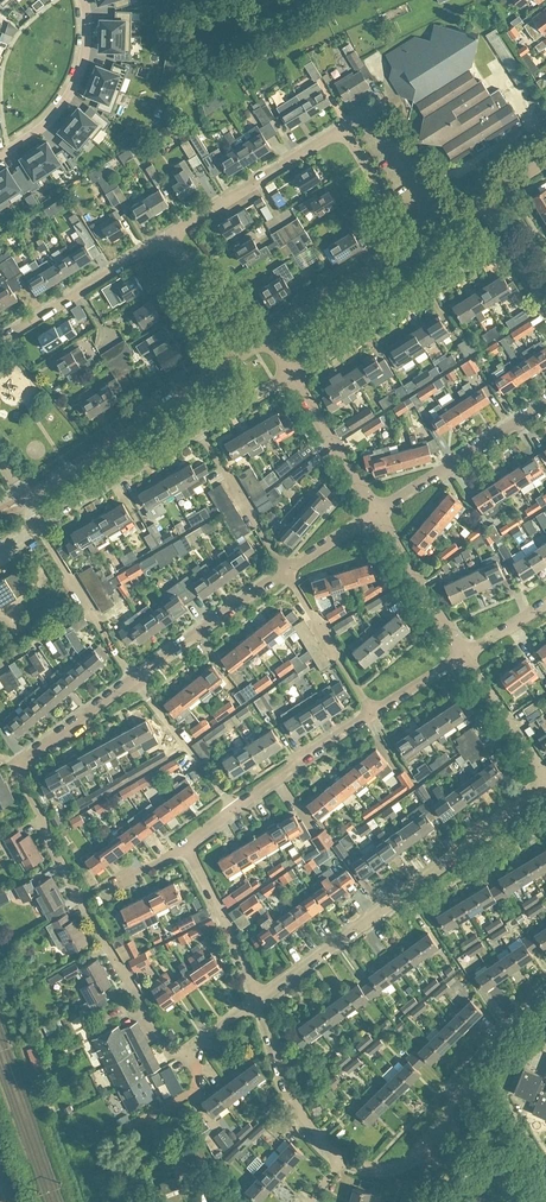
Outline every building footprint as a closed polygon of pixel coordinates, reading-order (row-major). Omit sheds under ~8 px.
[(36,1),(32,4),(37,10),(40,7),(36,1)] [(149,5),(149,12),(162,12),(159,4),(149,5)] [(545,32),(545,8),(532,18),(533,19),(525,24),(536,39),(544,33),(544,34),(545,32)] [(117,11),(117,19),(101,18),(100,26),(98,28),(98,34),(136,35),(137,12),(117,11)] [(411,94),(416,101),(425,116),(420,139),(443,144),(453,161),(473,149),(471,145),(476,143),(478,149),(485,145),(480,140),(485,137),(487,140),(520,119),(501,88),(490,94),(481,79),(477,81),(469,69),(468,67),(469,64),(472,65),(479,34),(435,24),(431,40),(415,36),(387,54),(396,69),(391,72),(390,77),(396,87),(401,95),(407,96),(411,94)] [(515,25),(507,31),(512,39),(518,35),(519,31),(515,25)] [(275,43),(285,38),(280,29),(270,35),(275,43)] [(496,29),(486,35),(490,43),(500,36),(496,29)] [(135,59),(136,35),(98,34),(98,40),(100,42),(100,50),(115,50),(115,59),(135,59)] [(535,46),(539,51),(545,45),(545,37),(535,46)] [(342,47),(346,54),(354,49),(350,43),(342,47)] [(524,45),(517,50),(521,56),(530,49),(527,45),(524,45)] [(364,64),(355,50),(347,55),(356,69),(364,64)] [(322,76),(312,59),(305,64),(315,80),(322,76)] [(114,62),(111,70),(97,64),(94,71),(91,72),(89,78),(124,91),(133,69),(114,62)] [(165,63),(164,70),(173,72),(175,65),(165,63)] [(346,99),(361,90),(362,91),(370,86),(360,69),(354,73),(352,71),(335,82),(346,99)] [(164,70),(162,79),(171,81),(173,72),(164,70)] [(527,77),(523,70),(513,77),(517,84),(527,77)] [(327,73),(323,76),(327,83),(331,80),(327,73)] [(124,91),(89,78),(87,84),(88,87),(86,93),(100,99),(97,107),(116,114),(124,91)] [(545,88),(545,79),(540,78),(537,80),(542,91),(545,88)] [(317,109),(329,101),(317,82),(297,94),(300,98),(301,101),(311,116),(318,111),(317,109)] [(297,94),(277,106),(280,111),(278,112),(280,114),(277,116),(282,123),(285,121),(286,122),(289,126),(297,122),(298,124),(311,116),(301,101),(300,98),(297,94)] [(208,115),(223,107),(218,97),(203,104),(208,115)] [(266,103),(261,106),(270,120),(275,117),(266,103)] [(270,121),(270,120),(261,106),(254,110),(264,125),(270,121)] [(109,121),(96,110),(90,116),(78,107),(74,112),(71,112),(67,117),(90,136),(89,137),(92,139),(101,127),(104,129),(109,121)] [(163,108),(159,119),(165,121),(172,116),(168,109),(163,108)] [(249,110),(241,114),(245,124),(253,121),(249,110)] [(90,136),(67,117),(63,122),(63,125),(59,130),(70,140),(65,147),(77,157),(83,149),(80,148),(89,137),(90,136)] [(271,147),(257,125),(249,130),(253,137),(248,140),(257,156),(271,147)] [(236,139),(230,130),(229,131),(225,134),(234,149),(244,164),(257,156),(248,140),(244,134),(236,139)] [(134,132),(128,140),(132,143),(142,136),(134,132)] [(208,151),(196,132),(190,136),(202,155),(208,151)] [(197,154),(188,139),(181,143),(190,158),(197,154)] [(38,144),(33,147),(49,172),(61,164),(66,172),(74,167),(68,158),(62,149),(55,154),(47,141),(41,145),(38,144)] [(49,172),(33,147),(27,151),(27,154),(21,158),(29,171),(22,175),(30,188),(32,191),(40,185),(37,180),(49,172)] [(244,164),(234,149),(224,155),(219,147),(209,153),(220,171),(226,167),(230,173),(244,164)] [(70,156),(68,158),(74,167),(78,164),(71,156),(70,156)] [(197,187),(193,180),(196,178),(184,158),(174,164),(180,175),(168,182),(174,192),(177,190),(181,197),(197,187)] [(163,181),(162,180),(159,175),(152,164),(146,168),(156,185),(163,181)] [(321,178),(313,165),(295,176),(303,189),(321,178)] [(22,175),(15,180),(7,167),(1,170),(0,170),(0,185),(9,198),(21,191),(22,193),(30,188),(22,175)] [(0,185),(0,204),(9,198),(0,185)] [(118,185),(112,189),(119,201),(126,212),(132,209),(131,207),(123,192),(118,185)] [(280,192),(277,188),(269,192),(272,197),(280,192)] [(532,196),(540,210),(545,206),(545,188),(532,196)] [(119,201),(112,189),(106,193),(113,205),(119,201)] [(169,204),(159,189),(145,198),(155,213),(169,204)] [(319,215),(337,203),(329,190),(318,197),(316,194),(300,204),(305,213),(314,207),(319,215)] [(64,196),(59,199),(65,207),(69,204),(64,196)] [(265,202),(262,197),(254,202),(257,206),(265,202)] [(155,213),(145,198),(131,207),(132,209),(140,222),(155,213)] [(126,231),(119,219),(121,218),(116,210),(110,213),(111,216),(95,226),(102,238),(107,235),(110,240),(126,231)] [(245,225),(237,212),(219,223),(221,226),(227,236),(245,225)] [(72,225),(73,224),(81,236),(76,239),(78,242),(68,249),(70,253),(79,267),(100,254),(75,213),(67,218),(72,225)] [(355,214),(349,217),(356,228),(362,224),(363,224),(356,213),(355,214)] [(29,217),(35,227),(40,223),(34,214),(29,217)] [(297,217),(291,221),(299,235),(306,231),(297,217)] [(291,221),(284,225),(293,239),(299,235),(291,221)] [(330,245),(339,260),(355,250),(357,254),(364,250),(355,237),(357,236),(349,222),(344,225),(349,233),(330,245)] [(284,225),(278,229),(287,243),(293,239),(284,225)] [(280,248),(287,243),(278,229),(271,233),(280,248)] [(306,231),(299,235),(293,239),(301,253),(308,249),(305,244),(311,240),(306,231)] [(41,237),(36,240),(39,245),(44,242),(41,237)] [(249,267),(272,252),(267,245),(260,249),(253,238),(235,249),(243,262),(245,261),(249,267)] [(287,243),(295,257),(301,253),(293,239),(287,243)] [(48,247),(44,242),(39,245),(37,247),(40,252),(48,247)] [(79,267),(70,253),(68,249),(66,245),(60,249),(65,257),(56,262),(65,275),(79,267)] [(302,274),(309,270),(307,267),(317,261),(310,249),(293,258),(302,274)] [(5,259),(15,275),(22,271),(12,255),(11,256),(9,251),(3,255),(5,259)] [(15,275),(5,259),(0,262),(0,265),(9,279),(15,275)] [(36,293),(50,284),(38,265),(35,259),(29,263),(32,268),(24,273),(36,293)] [(65,275),(56,262),(51,265),(47,259),(38,265),(50,284),(65,275)] [(291,290),(285,281),(293,276),(285,262),(274,269),(279,277),(260,289),(269,304),(291,290)] [(502,301),(519,290),(513,281),(508,284),(503,275),(490,283),(499,297),(502,301)] [(3,276),(0,278),(0,302),(3,307),(17,298),(3,276)] [(113,289),(121,302),(143,289),(135,276),(113,289)] [(499,297),(490,283),(478,291),(487,304),(499,297)] [(486,317),(482,310),(481,308),(487,304),(478,291),(466,298),(475,312),(476,314),(480,321),(486,317)] [(515,297),(511,301),(509,299),(505,304),(512,312),(521,303),(515,297)] [(103,304),(99,298),(92,302),(96,308),(103,304)] [(475,312),(466,298),(454,306),(463,320),(470,315),(471,317),(476,314),(475,312)] [(160,316),(150,301),(135,311),(135,312),(128,316),(132,322),(139,318),(144,326),(160,316)] [(85,314),(82,308),(74,313),(77,319),(85,314)] [(524,309),(512,317),(516,324),(528,316),(524,309)] [(450,334),(448,330),(439,316),(426,323),(436,339),(438,342),(450,334)] [(510,327),(516,324),(512,317),(506,321),(510,327)] [(77,333),(68,319),(55,327),(54,325),(38,335),(47,349),(67,336),(68,338),(77,333)] [(530,320),(516,329),(521,336),(535,328),(530,320)] [(436,339),(426,323),(414,331),(423,345),(429,341),(430,343),(436,339)] [(496,326),(487,331),(492,339),(501,333),(496,326)] [(169,339),(170,338),(163,328),(136,345),(142,355),(150,350),(154,356),(152,357),(159,369),(165,366),(166,369),(185,357),(175,341),(172,343),(169,339)] [(516,340),(521,336),(516,329),(511,332),(516,340)] [(426,350),(423,345),(414,331),(402,339),(414,357),(426,350)] [(488,341),(492,339),(487,331),(483,334),(488,341)] [(471,336),(465,340),(472,352),(478,348),(471,336)] [(125,339),(119,343),(127,355),(133,352),(125,339)] [(397,368),(414,357),(402,339),(390,346),(394,352),(389,355),(397,368)] [(466,356),(472,352),(465,340),(458,344),(466,356)] [(497,341),(492,345),(497,352),(502,349),(497,341)] [(119,343),(113,347),(121,359),(127,355),(119,343)] [(545,346),(538,351),(534,343),(528,347),(541,367),(545,364),(545,347),(545,346)] [(491,356),(497,352),(492,345),(486,348),(491,356)] [(64,374),(87,360),(79,346),(56,361),(64,374)] [(113,347),(106,351),(114,363),(121,359),(113,347)] [(541,367),(528,347),(522,351),(527,358),(521,362),(529,375),(541,367)] [(109,367),(114,363),(106,351),(101,354),(104,358),(109,367)] [(452,354),(447,357),(452,365),(457,362),(452,354)] [(129,372),(135,368),(127,355),(121,359),(129,372)] [(379,362),(375,356),(362,364),(371,378),(372,379),(376,386),(394,375),(384,359),(379,362)] [(447,357),(438,362),(443,370),(452,365),(447,357)] [(480,369),(472,357),(467,361),(475,372),(480,369)] [(129,372),(121,359),(114,363),(109,367),(115,377),(117,379),(123,375),(129,372)] [(504,364),(502,360),(496,364),(499,367),(492,372),(504,391),(517,383),(504,364)] [(529,375),(521,362),(514,367),(509,360),(504,364),(517,383),(529,375)] [(362,364),(350,371),(359,385),(365,381),(366,383),(372,379),(371,378),(362,364)] [(428,380),(433,377),(427,368),(422,371),(428,380)] [(458,377),(453,370),(447,373),(452,381),(458,377)] [(359,385),(350,371),(343,376),(341,372),(336,375),(348,395),(351,400),(357,396),(354,391),(360,387),(359,385)] [(424,383),(428,380),(422,371),(414,377),(419,386),(424,383)] [(85,380),(81,373),(73,378),(76,382),(75,382),(76,384),(79,382),(80,383),(85,380)] [(338,406),(335,401),(341,397),(345,404),(351,400),(348,395),(336,375),(331,379),(333,382),(326,387),(330,393),(323,397),(331,410),(338,406)] [(118,399),(114,393),(122,388),(122,389),(123,389),(117,379),(115,377),(107,382),(108,385),(95,394),(103,408),(118,399)] [(434,382),(428,386),(433,393),(438,389),(434,382)] [(490,400),(482,387),(475,391),(469,382),(463,385),(478,408),(490,400)] [(478,408),(463,385),(462,386),(463,387),(458,390),(462,397),(456,401),(455,402),(465,416),(478,408)] [(433,393),(428,386),(422,389),(427,397),(433,393)] [(103,408),(95,394),(90,387),(85,390),(88,395),(81,400),(82,400),(75,405),(80,413),(86,409),(90,416),(99,411),(103,408)] [(393,392),(398,400),(407,395),(402,387),(393,392)] [(425,404),(418,393),(411,397),(417,408),(425,404)] [(388,395),(383,398),(388,405),(393,402),(388,395)] [(465,416),(455,402),(456,401),(453,397),(441,405),(445,411),(453,424),(465,416)] [(384,408),(388,405),(383,398),(380,400),(384,408)] [(405,401),(399,404),(404,412),(409,408),(405,401)] [(453,424),(445,411),(441,405),(440,403),(434,407),(439,415),(432,420),(441,433),(453,424)] [(399,415),(404,412),(399,404),(394,408),(399,415)] [(369,407),(359,413),(364,421),(374,415),(369,407)] [(294,428),(288,417),(282,421),(277,413),(264,420),(273,436),(275,439),(281,435),(280,434),(286,430),(287,432),(294,428)] [(359,413),(347,421),(352,429),(364,421),(359,413)] [(380,417),(374,420),(379,428),(385,424),(380,417)] [(273,436),(264,420),(251,427),(260,442),(268,437),(269,439),(273,436)] [(372,432),(379,428),(374,420),(362,428),(367,435),(372,432)] [(260,442),(251,427),(239,435),(248,451),(251,456),(256,453),(252,446),(260,442)] [(432,458),(427,440),(418,442),(416,434),(410,435),(413,447),(418,462),(432,458)] [(248,451),(239,435),(226,442),(230,450),(225,453),(229,459),(234,457),(242,452),(243,454),(248,451)] [(404,466),(399,451),(391,453),(389,445),(383,447),(390,470),(404,466)] [(390,470),(383,447),(373,449),(374,452),(364,455),(368,468),(373,467),(375,474),(390,470)] [(418,462),(413,447),(399,451),(404,466),(418,462)] [(304,458),(298,451),(287,459),(292,467),(304,458)] [(544,471),(535,456),(522,464),(532,479),(531,479),(536,486),(542,482),(538,475),(544,471)] [(288,470),(292,467),(287,459),(275,468),(281,475),(288,470)] [(204,475),(209,472),(204,464),(194,470),(190,464),(178,471),(191,494),(196,492),(193,487),(206,480),(204,475)] [(532,479),(522,464),(510,472),(519,487),(531,479),(532,479)] [(242,481),(255,473),(251,467),(238,475),(242,481)] [(301,467),(287,477),(293,485),(296,482),(295,480),(305,472),(301,467)] [(273,470),(267,474),(263,477),(269,485),(278,477),(273,470)] [(185,498),(191,494),(178,471),(165,478),(173,493),(174,495),(181,491),(185,498)] [(519,487),(510,472),(498,479),(507,495),(519,487)] [(259,479),(255,473),(242,481),(246,487),(259,479)] [(288,488),(293,485),(287,477),(282,481),(288,488)] [(166,497),(173,493),(165,478),(152,486),(162,502),(167,499),(166,497)] [(250,494),(262,486),(259,479),(246,487),(250,494)] [(495,502),(507,495),(498,479),(485,487),(495,502)] [(212,498),(225,490),(221,483),(208,491),(212,498)] [(332,501),(326,496),(331,490),(324,484),(309,500),(322,512),(332,501)] [(482,510),(495,502),(485,487),(484,485),(477,489),(479,491),(473,495),(482,510)] [(162,502),(152,486),(139,493),(148,508),(154,504),(160,514),(167,511),(162,502)] [(253,500),(266,492),(262,486),(250,494),(253,500)] [(280,494),(275,487),(270,490),(276,497),(280,494)] [(216,504),(229,496),(225,490),(212,498),(216,504)] [(257,506),(270,498),(266,492),(253,500),(257,506)] [(463,503),(450,492),(440,503),(453,515),(463,503)] [(322,512),(309,500),(303,494),(293,506),(312,522),(322,512)] [(220,510),(233,503),(229,496),(216,504),(220,510)] [(274,505),(270,498),(257,506),(261,513),(274,505)] [(538,501),(532,505),(535,510),(541,506),(538,501)] [(127,525),(126,524),(133,520),(123,503),(110,511),(121,529),(127,525)] [(453,515),(440,503),(430,514),(444,526),(453,515)] [(226,519),(239,512),(235,505),(222,513),(226,519)] [(528,515),(535,510),(532,505),(525,510),(528,515)] [(303,533),(312,522),(293,506),(288,511),(284,516),(289,521),(288,521),(303,533)] [(205,507),(200,510),(205,518),(210,515),(205,507)] [(200,521),(205,518),(200,510),(196,513),(200,521)] [(121,529),(110,511),(97,518),(106,532),(108,536),(121,529)] [(544,511),(537,515),(540,521),(545,517),(545,514),(544,511)] [(242,518),(239,512),(226,519),(230,526),(242,518)] [(444,526),(430,514),(421,525),(434,537),(444,526)] [(109,538),(108,536),(106,532),(97,518),(85,525),(94,541),(94,542),(97,546),(109,538)] [(233,532),(246,524),(242,518),(230,526),(233,532)] [(515,518),(508,523),(511,528),(518,523),(515,518)] [(523,523),(530,533),(536,529),(530,519),(523,523)] [(211,520),(206,523),(210,531),(215,528),(211,520)] [(293,545),(303,533),(288,521),(284,526),(285,527),(280,534),(293,545)] [(185,530),(181,522),(175,525),(180,533),(185,530)] [(148,526),(151,532),(159,545),(165,541),(154,523),(148,526)] [(206,533),(210,531),(206,523),(201,525),(206,533)] [(500,535),(491,523),(486,526),(494,538),(500,535)] [(503,533),(511,528),(508,523),(500,528),(503,533)] [(250,531),(246,524),(233,532),(237,539),(250,531)] [(519,524),(510,530),(515,538),(524,532),(519,524)] [(83,551),(81,547),(88,543),(93,553),(99,550),(97,546),(94,542),(94,541),(85,525),(72,533),(75,539),(67,544),(74,556),(83,551)] [(425,548),(434,537),(421,525),(411,537),(417,542),(413,546),(423,555),(427,550),(425,548)] [(480,526),(473,531),(478,535),(484,531),(481,527),(480,526)] [(493,539),(486,530),(480,534),(487,544),(493,539)] [(471,541),(478,535),(473,531),(467,536),(471,541)] [(152,549),(159,545),(151,532),(145,536),(152,549)] [(185,535),(181,538),(188,551),(193,548),(185,535)] [(500,547),(504,544),(499,536),(495,539),(500,547)] [(181,555),(188,551),(181,538),(160,550),(168,563),(174,559),(172,556),(179,552),(181,555)] [(251,562),(247,556),(255,551),(247,540),(239,546),(241,548),(235,553),(234,551),(228,555),(239,571),(251,562)] [(538,545),(545,559),(545,540),(538,545)] [(454,543),(448,548),(452,552),(458,548),(454,543)] [(505,543),(504,544),(500,547),(499,547),(505,558),(512,554),(505,543)] [(538,545),(526,553),(536,570),(545,564),(545,559),(538,545)] [(442,560),(452,552),(448,548),(439,555),(442,560)] [(471,555),(468,548),(461,551),(464,558),(471,555)] [(227,579),(239,571),(228,555),(224,549),(217,553),(223,561),(217,565),(227,579)] [(133,560),(138,558),(133,550),(128,552),(133,560)] [(161,567),(168,563),(160,550),(153,553),(161,567)] [(461,553),(454,556),(457,562),(463,559),(461,553)] [(536,570),(526,553),(513,561),(524,578),(536,570)] [(484,565),(492,583),(494,588),(495,587),(494,587),(502,583),(500,580),(505,577),(497,559),(484,565)] [(446,572),(452,567),(448,561),(441,566),(446,572)] [(117,570),(115,566),(112,562),(108,564),(112,572),(117,570)] [(143,571),(138,562),(125,569),(131,579),(143,571)] [(227,579),(217,565),(211,570),(206,562),(200,567),(215,588),(227,579)] [(376,578),(371,562),(356,567),(361,583),(376,578)] [(215,588),(200,567),(198,564),(193,568),(200,578),(193,582),(203,596),(215,588)] [(492,583),(484,565),(471,571),(479,589),(492,583)] [(509,574),(505,565),(500,567),(505,576),(509,574)] [(29,589),(32,589),(23,574),(19,566),(5,575),(0,578),(0,607),(29,589)] [(95,572),(91,566),(79,574),(82,580),(95,572)] [(363,590),(361,583),(356,567),(342,571),(346,587),(354,584),(357,592),(363,590)] [(107,578),(101,568),(95,572),(99,578),(101,582),(107,578)] [(342,571),(327,575),(332,591),(335,600),(341,598),(339,589),(346,587),(342,571)] [(479,589),(471,571),(458,577),(466,595),(479,589)] [(86,586),(99,578),(95,572),(82,580),(86,586)] [(117,575),(113,577),(118,585),(122,583),(117,575)] [(332,591),(327,575),(313,579),(317,595),(332,591)] [(118,585),(113,577),(108,580),(107,578),(101,582),(103,585),(107,591),(108,592),(118,585)] [(466,595),(458,577),(445,583),(453,601),(466,595)] [(90,593),(103,585),(101,582),(99,578),(86,586),(90,593)] [(160,594),(165,600),(176,616),(188,607),(178,593),(185,588),(180,580),(160,594)] [(94,599),(107,591),(103,585),(90,593),(94,599)] [(373,585),(364,591),(368,598),(378,592),(373,585)] [(120,586),(114,590),(120,600),(127,596),(120,586)] [(98,605),(111,597),(108,592),(107,591),(94,599),(98,605)] [(363,602),(368,598),(364,591),(358,594),(363,602)] [(386,593),(372,602),(376,609),(390,600),(386,593)] [(102,612),(115,604),(111,597),(98,605),(102,612)] [(176,616),(165,600),(159,605),(160,606),(154,611),(164,624),(176,616)] [(370,613),(376,609),(372,602),(366,606),(370,613)] [(164,624),(154,611),(149,604),(143,608),(137,612),(141,618),(152,633),(164,624)] [(342,604),(337,607),(342,615),(347,611),(342,604)] [(331,621),(342,615),(337,607),(327,614),(331,621)] [(280,632),(299,616),(293,609),(286,615),(281,609),(269,619),(280,632)] [(152,633),(141,618),(137,612),(132,616),(137,623),(131,628),(128,624),(120,630),(128,642),(135,636),(136,637),(140,642),(152,633)] [(410,628),(397,613),(386,622),(399,638),(410,628)] [(352,614),(347,617),(351,624),(357,621),(352,614)] [(338,633),(351,624),(347,617),(334,625),(338,633)] [(263,635),(268,641),(274,636),(280,644),(286,640),(280,632),(269,619),(258,628),(263,635)] [(309,626),(308,625),(304,619),(294,625),(298,632),(309,626)] [(399,638),(386,622),(375,631),(388,647),(390,649),(397,643),(395,641),(399,638)] [(66,633),(74,628),(71,625),(63,629),(66,633)] [(365,629),(370,635),(364,640),(377,656),(388,647),(375,631),(370,625),(365,629)] [(303,640),(313,633),(309,626),(298,632),(303,640)] [(84,644),(75,631),(74,628),(66,633),(77,650),(84,644)] [(263,635),(258,628),(246,638),(256,651),(268,641),(263,635)] [(318,641),(313,633),(303,640),(307,647),(318,641)] [(54,641),(60,650),(63,657),(69,653),(65,647),(59,637),(54,641)] [(364,640),(361,637),(350,646),(366,665),(377,656),(364,640)] [(256,651),(246,638),(234,647),(244,660),(248,664),(253,660),(252,658),(258,654),(256,651)] [(322,648),(318,641),(307,647),(308,649),(312,655),(322,648)] [(87,647),(84,643),(84,644),(77,650),(80,653),(83,657),(94,669),(105,660),(94,648),(90,644),(87,647)] [(538,649),(545,660),(545,643),(538,649)] [(244,660),(234,647),(222,657),(232,670),(238,665),(241,669),(248,664),(244,660)] [(327,656),(322,648),(312,655),(313,656),(316,662),(327,656)] [(308,649),(299,656),(304,662),(313,656),(312,655),(308,649)] [(58,660),(63,657),(60,650),(54,654),(58,660)] [(29,657),(35,666),(39,672),(45,668),(36,652),(29,657)] [(83,657),(80,653),(69,663),(72,667),(83,679),(94,669),(83,657)] [(321,670),(331,663),(332,663),(327,656),(316,662),(321,670)] [(537,672),(526,657),(514,666),(524,681),(537,672)] [(290,659),(285,662),(290,669),(295,666),(290,659)] [(306,661),(300,665),(304,671),(307,670),(310,667),(306,661)] [(280,676),(290,669),(285,662),(275,669),(280,676)] [(83,679),(72,667),(69,663),(63,668),(67,672),(62,676),(72,688),(83,679)] [(223,677),(213,664),(201,674),(211,686),(216,693),(224,686),(219,680),(223,677)] [(300,675),(304,671),(300,665),(295,668),(300,675)] [(34,675),(39,672),(35,666),(30,669),(34,675)] [(524,681),(514,666),(501,675),(512,690),(524,681)] [(11,668),(5,672),(15,687),(20,684),(16,677),(17,677),(11,668)] [(72,688),(62,676),(56,670),(51,675),(56,681),(51,685),(61,697),(72,688)] [(15,687),(5,672),(0,675),(0,678),(8,691),(15,687)] [(211,686),(201,674),(189,683),(199,696),(211,686)] [(265,676),(260,679),(265,687),(270,683),(265,676)] [(258,692),(265,687),(260,679),(253,685),(258,692)] [(289,686),(284,679),(279,683),(283,689),(289,686)] [(330,684),(318,692),(321,696),(321,697),(332,714),(344,706),(340,698),(348,693),(340,681),(332,686),(330,684)] [(61,697),(51,685),(49,683),(42,688),(39,685),(35,689),(50,707),(61,697)] [(199,696),(189,683),(177,693),(187,705),(199,696)] [(246,686),(241,690),(248,699),(253,695),(246,686)] [(50,707),(35,689),(29,693),(34,699),(29,704),(40,716),(50,707)] [(242,703),(248,699),(241,690),(235,694),(242,703)] [(321,696),(318,692),(317,690),(305,698),(320,721),(332,714),(321,697),(321,696)] [(277,706),(268,692),(261,696),(270,710),(277,706)] [(187,705),(177,693),(165,702),(179,720),(192,711),(187,705)] [(269,709),(261,696),(255,700),(263,713),(269,709)] [(24,698),(18,702),(24,709),(18,713),(29,725),(40,716),(29,704),(24,698)] [(300,702),(293,706),(308,729),(320,721),(305,698),(300,702)] [(526,715),(527,715),(538,707),(541,705),(537,699),(524,707),(528,713),(526,715)] [(231,700),(226,704),(231,711),(236,708),(231,700)] [(455,724),(473,711),(467,702),(461,706),(457,701),(445,709),(455,724)] [(214,712),(219,719),(231,711),(226,704),(214,712)] [(247,706),(242,709),(246,716),(252,712),(247,706)] [(296,737),(308,729),(293,706),(281,714),(296,737)] [(538,707),(527,715),(531,721),(536,717),(540,723),(541,722),(545,729),(545,718),(538,707)] [(29,725),(18,713),(15,709),(4,719),(18,735),(29,725)] [(242,720),(246,716),(242,709),(237,713),(242,720)] [(455,724),(445,709),(433,717),(443,732),(455,724)] [(447,739),(443,732),(433,717),(421,726),(431,740),(437,735),(442,742),(447,739)] [(206,718),(201,722),(206,729),(211,725),(206,718)] [(154,733),(146,719),(133,726),(141,740),(154,733)] [(195,736),(206,729),(201,722),(190,729),(195,736)] [(224,722),(219,725),(223,733),(229,729),(224,722)] [(208,743),(223,733),(219,725),(204,736),(208,743)] [(143,745),(141,740),(133,726),(120,733),(125,742),(128,747),(131,752),(138,748),(141,753),(146,750),(143,745)] [(431,740),(421,726),(409,734),(418,748),(431,740)] [(460,743),(476,732),(472,726),(470,728),(457,738),(460,743)] [(283,745),(272,728),(259,736),(270,753),(283,745)] [(460,751),(479,737),(476,732),(460,743),(456,746),(460,751)] [(125,742),(120,733),(108,740),(115,754),(128,747),(125,742)] [(409,734),(396,742),(409,760),(421,752),(418,748),(409,734)] [(270,753),(259,736),(247,743),(258,761),(270,753)] [(115,754),(108,740),(95,747),(103,761),(109,757),(114,765),(120,762),(115,754)] [(471,755),(485,745),(481,740),(467,750),(471,755)] [(258,761),(247,743),(235,751),(246,768),(258,761)] [(475,760),(488,750),(485,745),(471,755),(469,757),(472,762),(475,760)] [(226,750),(229,755),(223,759),(228,768),(227,768),(226,771),(229,775),(231,776),(233,775),(234,776),(246,768),(235,751),(232,746),(226,750)] [(107,769),(103,761),(95,747),(83,753),(90,767),(97,764),(101,772),(107,769)] [(393,769),(376,748),(365,758),(376,772),(381,778),(393,769)] [(83,753),(81,750),(69,757),(70,760),(78,774),(84,771),(89,779),(95,776),(90,767),(83,753)] [(471,755),(467,750),(461,754),(465,759),(469,757),(471,755)] [(154,765),(168,757),(164,751),(150,759),(154,765)] [(445,752),(440,755),(445,762),(450,758),(445,752)] [(504,775),(498,766),(502,763),(495,752),(490,756),(493,761),(482,770),(492,784),(504,775)] [(440,765),(445,762),(440,755),(436,759),(440,765)] [(376,772),(365,758),(353,767),(364,781),(376,772)] [(165,774),(179,766),(175,759),(161,767),(165,774)] [(78,774),(70,760),(58,767),(65,781),(66,781),(72,778),(76,786),(82,782),(78,774)] [(432,772),(440,768),(437,761),(429,765),(432,772)] [(143,763),(138,766),(142,772),(147,769),(143,763)] [(424,777),(416,764),(410,768),(418,781),(424,777)] [(449,764),(444,768),(449,774),(454,770),(449,764)] [(136,776),(142,772),(138,766),(132,769),(136,776)] [(65,781),(58,767),(45,774),(48,780),(42,784),(49,797),(55,793),(57,796),(70,789),(66,781),(65,781)] [(364,781),(353,767),(342,776),(353,790),(356,794),(367,784),(364,781)] [(444,778),(449,774),(444,768),(439,772),(444,778)] [(414,784),(405,770),(398,775),(407,789),(414,784)] [(492,784),(482,770),(470,778),(480,792),(492,784)] [(154,771),(149,774),(153,781),(158,778),(154,771)] [(113,780),(117,787),(129,780),(125,773),(119,777),(113,780)] [(382,780),(389,790),(399,782),(391,773),(382,780)] [(7,786),(6,786),(0,774),(0,805),(13,799),(7,786)] [(148,784),(153,781),(149,774),(144,777),(148,784)] [(353,790),(342,776),(330,785),(342,799),(353,790)] [(480,792),(470,778),(458,787),(468,801),(480,792)] [(112,790),(117,787),(113,780),(101,787),(105,794),(112,790)] [(199,795),(190,783),(179,791),(188,804),(199,795)] [(430,795),(422,784),(416,789),(424,800),(430,795)] [(129,785),(124,788),(128,795),(133,792),(129,785)] [(330,785),(319,794),(330,808),(332,811),(337,807),(335,804),(342,799),(330,785)] [(456,810),(446,796),(439,786),(434,790),(441,799),(434,804),(444,819),(456,810)] [(105,794),(101,787),(89,794),(93,801),(105,794)] [(468,801),(458,787),(446,796),(456,810),(468,801)] [(123,798),(128,795),(124,788),(119,791),(123,798)] [(188,804),(179,791),(167,799),(177,812),(188,804)] [(395,797),(391,791),(384,795),(389,801),(395,797)] [(87,804),(93,801),(89,794),(83,797),(87,804)] [(330,808),(319,794),(307,804),(318,818),(330,808)] [(177,812),(167,799),(156,808),(165,821),(177,812)] [(104,800),(99,803),(104,810),(108,807),(104,800)] [(126,816),(135,810),(128,800),(120,806),(126,816)] [(435,816),(425,802),(408,814),(423,834),(435,825),(431,820),(435,816)] [(98,813),(104,810),(99,803),(94,806),(98,813)] [(374,803),(367,807),(372,813),(378,809),(374,803)] [(392,805),(386,809),(391,815),(393,818),(398,814),(392,805)] [(62,821),(54,807),(47,811),(55,825),(62,821)] [(365,818),(372,813),(367,807),(361,812),(365,818)] [(165,821),(156,808),(144,816),(153,829),(165,821)] [(386,819),(391,815),(386,809),(381,813),(386,819)] [(80,814),(75,817),(79,824),(84,821),(80,814)] [(312,835),(302,820),(299,822),(294,814),(282,822),(291,837),(298,833),(303,841),(312,835)] [(423,834),(408,814),(402,818),(407,824),(400,829),(411,843),(423,834)] [(153,829),(144,816),(133,825),(142,837),(153,829)] [(74,827),(79,824),(75,817),(69,820),(74,827)] [(354,826),(350,820),(343,824),(348,830),(354,826)] [(291,837),(282,822),(277,825),(275,822),(268,827),(269,829),(278,845),(291,837)] [(368,822),(362,826),(367,832),(372,829),(368,822)] [(130,846),(142,837),(133,825),(125,830),(122,825),(118,828),(121,833),(130,846)] [(362,836),(367,832),(362,826),(357,830),(362,836)] [(278,845),(269,829),(257,837),(266,852),(278,845)] [(325,829),(318,834),(328,847),(334,842),(325,829)] [(399,851),(411,843),(400,829),(388,837),(399,851)] [(42,859),(28,834),(23,837),(19,830),(4,838),(17,860),(19,859),(24,869),(42,859)] [(399,851),(388,837),(383,830),(377,834),(383,842),(377,846),(387,860),(399,851)] [(130,846),(121,833),(110,841),(119,854),(130,846)] [(321,852),(328,847),(318,834),(312,838),(321,852)] [(119,854),(110,841),(106,836),(94,845),(98,850),(107,863),(119,854)] [(266,852),(257,837),(244,844),(253,860),(266,852)] [(348,853),(340,842),(334,846),(342,857),(348,853)] [(253,860),(244,844),(232,852),(241,867),(253,860)] [(387,860),(377,846),(365,855),(375,869),(387,860)] [(537,854),(545,869),(545,848),(537,854)] [(107,863),(98,850),(86,859),(95,872),(107,863)] [(241,867),(232,852),(219,860),(228,875),(241,867)] [(303,857),(299,852),(293,857),(296,862),(303,857)] [(421,864),(430,860),(427,853),(418,857),(421,864)] [(545,869),(537,854),(524,861),(534,877),(545,869)] [(375,869),(365,855),(352,863),(363,877),(375,869)] [(298,864),(295,866),(297,869),(304,864),(306,862),(303,857),(296,862),(298,864)] [(313,857),(308,861),(313,867),(318,864),(313,857)] [(309,871),(313,867),(308,861),(306,862),(304,864),(309,871)] [(534,877),(524,861),(512,869),(521,884),(534,877)] [(281,862),(275,867),(278,872),(284,867),(281,862)] [(271,876),(278,872),(275,867),(268,871),(271,876)] [(292,868),(284,874),(289,880),(296,875),(292,868)] [(346,868),(336,875),(333,871),(328,876),(324,870),(318,875),(326,885),(335,898),(337,900),(342,896),(341,894),(346,889),(345,888),(355,881),(346,868)] [(521,884),(512,869),(499,877),(502,882),(509,892),(521,884)] [(284,884),(289,880),(284,874),(279,877),(284,884)] [(65,901),(52,876),(36,885),(33,878),(16,887),(24,900),(35,894),(45,912),(65,901)] [(257,879),(251,883),(254,888),(260,884),(257,879)] [(254,888),(251,883),(249,881),(233,892),(238,900),(254,888)] [(175,901),(182,898),(174,882),(161,888),(169,904),(173,913),(179,910),(175,901)] [(273,882),(262,889),(266,896),(277,888),(273,882)] [(502,882),(496,885),(504,898),(511,894),(502,882)] [(496,899),(490,889),(487,884),(475,892),(484,907),(496,899)] [(324,906),(335,898),(326,885),(314,893),(324,906)] [(504,898),(496,885),(490,889),(496,899),(498,902),(504,898)] [(156,911),(169,904),(161,888),(148,895),(156,911)] [(484,907),(475,892),(463,899),(472,914),(484,907)] [(324,906),(314,893),(303,901),(313,914),(324,906)] [(255,894),(250,897),(258,909),(263,905),(255,894)] [(537,894),(530,898),(533,903),(540,899),(537,894)] [(160,919),(156,911),(148,895),(135,901),(147,926),(160,919)] [(200,896),(192,900),(197,910),(204,906),(200,896)] [(256,910),(258,909),(250,897),(241,904),(248,914),(255,909),(256,910)] [(526,908),(533,903),(530,898),(522,903),(526,908)] [(472,914),(463,899),(450,907),(460,922),(472,914)] [(147,926),(135,901),(121,908),(122,910),(118,912),(129,935),(147,926)] [(313,914),(303,901),(292,909),(302,922),(313,914)] [(542,902),(535,906),(538,911),(545,907),(542,902)] [(531,916),(538,911),(535,906),(528,911),(531,916)] [(460,922),(450,907),(438,915),(447,930),(460,922)] [(293,931),(297,929),(297,926),(296,926),(302,922),(292,909),(281,917),(290,930),(291,931),(293,931)] [(290,930),(281,917),(275,921),(269,912),(263,916),(279,938),(290,930)] [(70,952),(88,942),(75,919),(71,921),(67,913),(46,925),(59,948),(66,944),(70,952)] [(522,913),(516,917),(520,922),(526,918),(522,913)] [(179,924),(181,929),(196,922),(192,914),(177,921),(179,924)] [(279,938),(263,916),(258,920),(264,929),(252,938),(258,945),(264,941),(268,946),(279,938)] [(257,926),(250,917),(240,925),(247,934),(257,926)] [(500,917),(493,922),(496,927),(503,922),(500,917)] [(489,932),(496,927),(493,922),(486,927),(489,932)] [(174,933),(181,929),(179,924),(172,928),(174,933)] [(184,934),(187,941),(203,933),(199,926),(184,934)] [(506,926),(499,930),(502,935),(509,930),(506,926)] [(535,933),(542,943),(545,948),(545,947),(545,926),(535,933)] [(495,940),(502,935),(499,930),(491,935),(495,940)] [(542,943),(535,933),(534,931),(527,935),(536,947),(542,943)] [(439,947),(429,932),(417,941),(427,955),(439,947)] [(476,933),(469,938),(472,943),(479,938),(476,933)] [(162,939),(159,934),(152,938),(155,943),(162,939)] [(187,941),(184,934),(178,936),(182,943),(185,942),(187,941)] [(536,947),(527,935),(521,939),(523,941),(530,951),(536,947)] [(465,948),(472,943),(469,938),(462,943),(465,948)] [(124,943),(132,958),(139,954),(132,939),(124,943)] [(175,947),(171,940),(166,943),(170,950),(175,947)] [(427,955),(417,941),(405,949),(416,964),(427,955)] [(481,941),(474,946),(478,951),(485,946),(481,941)] [(533,956),(530,951),(523,941),(512,949),(522,964),(533,956)] [(222,967),(212,951),(206,955),(198,943),(192,947),(196,953),(211,975),(222,967)] [(471,956),(478,951),(474,946),(467,951),(471,956)] [(150,948),(145,951),(150,958),(154,956),(150,948)] [(416,964),(405,949),(393,958),(404,972),(416,964)] [(522,964),(512,949),(500,958),(510,972),(522,964)] [(145,951),(131,959),(136,969),(151,962),(145,951)] [(211,975),(196,953),(189,957),(193,963),(188,967),(199,983),(211,975)] [(404,972),(393,958),(382,966),(392,981),(404,972)] [(510,972),(500,958),(488,966),(498,980),(510,972)] [(107,994),(104,988),(111,984),(97,959),(81,968),(83,970),(81,971),(76,962),(62,969),(67,979),(76,974),(78,978),(85,974),(89,982),(80,987),(87,1000),(80,1004),(82,1007),(85,1005),(89,1013),(97,1008),(94,1001),(107,994)] [(199,983),(188,967),(185,961),(179,966),(182,971),(177,974),(188,991),(199,983)] [(392,981),(382,966),(370,975),(373,980),(380,989),(392,981)] [(449,976),(455,970),(452,966),(445,971),(449,976)] [(498,980),(488,966),(476,974),(486,989),(498,980)] [(62,970),(55,974),(58,980),(65,976),(62,970)] [(177,999),(188,991),(177,974),(171,978),(167,971),(161,976),(164,981),(177,999)] [(161,976),(149,984),(165,1007),(177,999),(164,981),(161,976)] [(436,979),(430,984),(434,989),(440,983),(436,979)] [(373,980),(368,984),(376,996),(382,992),(373,980)] [(446,982),(440,988),(444,992),(450,987),(446,982)] [(369,998),(362,988),(358,983),(346,992),(357,1006),(369,998)] [(376,996),(368,984),(362,988),(369,998),(370,1000),(376,996)] [(427,994),(434,989),(430,984),(423,989),(427,994)] [(437,998),(444,992),(440,988),(433,993),(437,998)] [(357,1006),(346,992),(335,1000),(345,1015),(357,1006)] [(414,997),(408,1002),(412,1007),(418,1002),(414,997)] [(483,1012),(471,999),(460,1010),(473,1022),(483,1012)] [(345,1015),(335,1000),(323,1009),(334,1023),(345,1015)] [(424,1001),(418,1006),(422,1011),(428,1006),(424,1001)] [(405,1013),(412,1007),(408,1002),(401,1008),(405,1013)] [(415,1017),(422,1011),(418,1006),(411,1012),(415,1017)] [(334,1023),(323,1009),(312,1017),(322,1031),(334,1023)] [(473,1022),(460,1010),(450,1020),(462,1032),(473,1022)] [(301,1046),(322,1031),(312,1017),(300,1026),(303,1030),(294,1036),(301,1046)] [(47,1034),(63,1027),(60,1019),(43,1026),(47,1034)] [(400,1030),(406,1024),(402,1020),(396,1025),(400,1030)] [(462,1032),(450,1020),(440,1030),(452,1042),(462,1032)] [(383,1031),(389,1026),(385,1021),(379,1027),(383,1031)] [(153,1051),(138,1022),(121,1030),(119,1026),(93,1040),(107,1068),(134,1054),(137,1060),(153,1051)] [(452,1042),(440,1030),(429,1040),(442,1052),(452,1042)] [(370,1035),(363,1040),(367,1045),(373,1039),(370,1035)] [(380,1038),(374,1044),(377,1048),(384,1043),(380,1038)] [(361,1050),(367,1045),(363,1040),(357,1046),(361,1050)] [(442,1052),(429,1040),(419,1050),(427,1058),(431,1063),(442,1052)] [(371,1054),(377,1048),(374,1044),(367,1049),(371,1054)] [(427,1058),(419,1050),(417,1047),(412,1053),(422,1063),(427,1058)] [(145,1076),(162,1067),(153,1051),(137,1060),(134,1054),(107,1068),(119,1090),(145,1076)] [(348,1053),(341,1058),(345,1063),(352,1058),(348,1053)] [(422,1063),(412,1053),(406,1058),(408,1060),(417,1069),(417,1068),(422,1063)] [(40,1055),(31,1058),(36,1072),(44,1069),(40,1055)] [(358,1057),(352,1062),(356,1067),(362,1061),(358,1057)] [(339,1069),(345,1063),(341,1058),(335,1064),(339,1069)] [(417,1069),(408,1060),(398,1070),(411,1083),(421,1073),(417,1068),(417,1069)] [(266,1076),(255,1062),(243,1071),(253,1085),(266,1076)] [(349,1072),(356,1067),(352,1062),(345,1068),(349,1072)] [(173,1093),(182,1088),(171,1066),(152,1075),(157,1085),(166,1081),(173,1093)] [(545,1118),(545,1083),(541,1081),(543,1076),(524,1068),(514,1092),(532,1100),(533,1099),(537,1100),(532,1112),(545,1118)] [(411,1083),(398,1070),(388,1080),(400,1093),(411,1083)] [(253,1085),(243,1071),(230,1081),(240,1095),(253,1085)] [(336,1083),(340,1080),(336,1075),(329,1081),(333,1086),(336,1083)] [(156,1097),(145,1076),(119,1090),(129,1110),(156,1097)] [(400,1093),(388,1080),(378,1090),(390,1103),(400,1093)] [(240,1095),(230,1081),(217,1091),(227,1105),(240,1095)] [(103,1086),(99,1088),(102,1095),(109,1092),(107,1087),(103,1086)] [(390,1103),(378,1090),(368,1100),(380,1113),(390,1103)] [(230,1110),(227,1105),(217,1091),(203,1101),(217,1120),(230,1110)] [(268,1106),(272,1111),(278,1105),(274,1100),(271,1103),(268,1106)] [(380,1113),(368,1100),(357,1110),(369,1123),(380,1113)] [(269,1113),(272,1111),(268,1106),(261,1112),(265,1117),(269,1113)] [(73,1112),(76,1118),(82,1115),(79,1109),(73,1112)] [(356,1115),(353,1122),(360,1125),(363,1118),(356,1115)] [(203,1117),(195,1122),(199,1129),(207,1124),(203,1117)] [(243,1127),(247,1132),(253,1127),(249,1122),(243,1127)] [(261,1124),(255,1129),(259,1134),(265,1128),(261,1124)] [(240,1138),(247,1132),(243,1127),(236,1133),(240,1138)] [(234,1142),(224,1128),(213,1136),(224,1150),(234,1142)] [(253,1140),(259,1134),(255,1129),(249,1135),(253,1140)] [(293,1165),(304,1153),(291,1141),(280,1153),(293,1165)] [(205,1152),(200,1145),(188,1152),(192,1160),(205,1152)] [(238,1146),(232,1152),(236,1156),(242,1150),(238,1146)] [(196,1167),(209,1159),(205,1152),(192,1160),(196,1167)] [(230,1162),(236,1156),(232,1152),(225,1158),(230,1162)] [(282,1177),(293,1165),(280,1153),(269,1165),(282,1177)] [(201,1174),(213,1166),(209,1159),(196,1167),(201,1174)] [(282,1177),(269,1165),(264,1160),(253,1172),(258,1177),(271,1189),(282,1177)] [(179,1187),(176,1178),(177,1178),(177,1177),(160,1183),(161,1183),(164,1192),(179,1187)] [(260,1201),(271,1189),(258,1177),(247,1189),(260,1201)] [(296,1197),(282,1184),(271,1196),(278,1201),(291,1201),(296,1197)] [(371,1192),(354,1187),(350,1201),(369,1201),(371,1192)]
